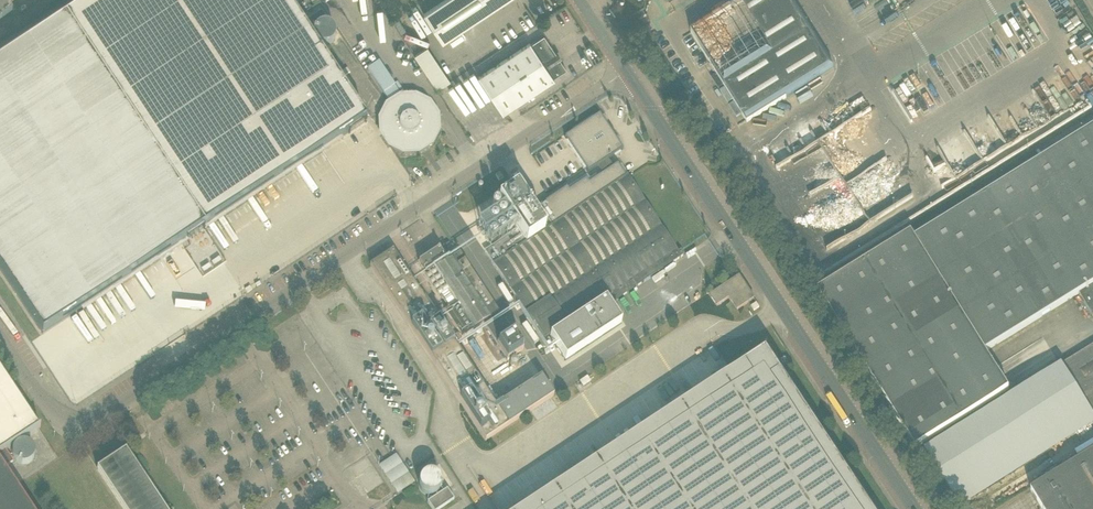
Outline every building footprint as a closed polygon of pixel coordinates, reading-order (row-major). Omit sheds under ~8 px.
[(46,330),(363,118),(287,0),(91,0),(0,59),(0,264),(46,330)] [(13,13),(4,0),(0,0),(0,21),(13,13)] [(423,13),(442,42),(505,0),(444,0),(423,13)] [(717,75),(747,123),(834,69),(791,0),(744,0),(691,33),(717,75)] [(405,29),(397,19),(393,22),(401,33),(405,29)] [(478,76),(503,114),(554,79),(553,78),(566,69),(544,35),(531,44),(530,42),(478,76)] [(427,46),(414,54),(437,88),(450,80),(427,46)] [(441,131),(441,113),(432,99),(417,92),(401,92),(389,99),(385,104),(379,116),(381,134),(391,148),(404,154),(421,153),(435,144),(441,131)] [(677,253),(642,199),(612,155),(614,154),(604,139),(602,140),(590,121),(567,136),(579,154),(593,174),(607,165),(610,169),(485,252),(562,368),(622,329),(603,302),(610,297),(614,303),(681,258),(684,256),(680,251),(677,253)] [(915,239),(912,233),(818,291),(916,449),(1009,391),(985,352),(1079,294),(1092,317),(1092,128),(915,239)] [(439,249),(419,263),(427,275),(449,308),(444,311),(462,338),(483,324),(507,361),(523,350),(460,253),(459,254),(456,250),(444,257),(439,249)] [(496,407),(393,251),(370,266),(485,441),(554,396),(541,377),(496,407)] [(742,307),(754,299),(740,277),(710,296),(717,306),(729,298),(737,310),(742,307)] [(1062,366),(1092,415),(1092,346),(1062,366)] [(772,350),(531,508),(877,508),(772,350)] [(924,452),(962,508),(965,508),(1092,429),(1092,415),(1062,366),(924,452)] [(3,470),(14,463),(6,451),(41,428),(40,428),(38,429),(0,371),(0,508),(29,508),(3,470)] [(39,457),(39,453),(39,450),(38,448),(37,446),(36,444),(33,442),(31,441),(28,441),(26,441),(24,441),(21,442),(18,445),(17,446),(16,449),(15,453),(15,455),(16,458),(18,461),(20,463),(22,464),(25,465),(28,465),(30,465),(32,464),(36,461),(38,459),(39,457)] [(97,470),(123,508),(164,508),(126,451),(97,470)] [(1031,491),(1042,508),(1092,508),(1092,453),(1031,491)] [(415,482),(396,454),(379,465),(398,493),(415,482)] [(366,493),(383,481),(367,457),(350,468),(366,493)] [(448,485),(441,467),(416,477),(423,495),(448,485)] [(428,502),(432,508),(440,508),(454,500),(447,489),(428,502)]
